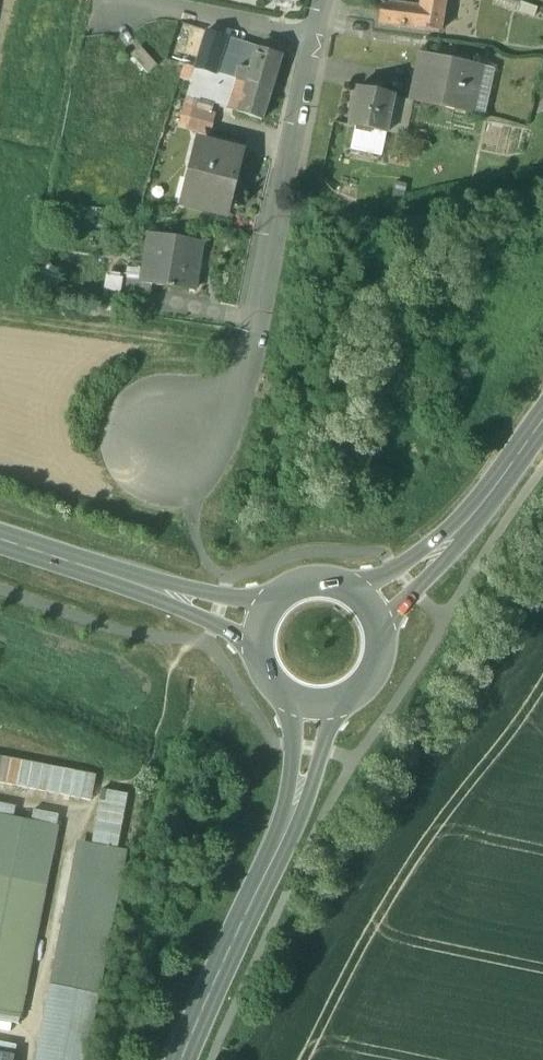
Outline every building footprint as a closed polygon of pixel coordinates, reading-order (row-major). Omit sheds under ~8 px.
[(421,8),(443,11),(445,0),(422,0),(421,8)] [(416,7),(384,2),(380,24),(413,29),(416,7)] [(421,8),(416,7),(413,29),(440,33),(443,11),(421,8)] [(227,38),(208,32),(196,68),(216,74),(227,38)] [(258,47),(227,38),(216,74),(224,76),(226,68),(238,72),(240,65),(252,68),(258,47)] [(140,46),(130,54),(147,73),(157,64),(140,46)] [(281,54),(258,47),(252,68),(247,82),(271,90),(281,54)] [(453,65),(421,58),(412,100),(470,114),(474,95),(481,66),(454,60),(453,65)] [(252,68),(240,65),(238,72),(236,79),(241,80),(247,82),(252,68)] [(493,69),(481,66),(474,95),(487,98),(493,69)] [(216,74),(196,68),(196,69),(180,124),(208,131),(217,106),(220,98),(230,101),(236,80),(224,76),(216,74)] [(238,72),(226,68),(224,76),(236,80),(236,79),(238,72)] [(247,82),(241,80),(235,101),(232,110),(263,120),(271,90),(247,82)] [(386,84),(374,82),(372,91),(356,87),(348,125),(356,127),(386,133),(387,133),(395,97),(395,96),(384,93),(386,84)] [(487,98),(474,95),(470,114),(483,116),(487,98)] [(411,101),(395,97),(387,133),(403,136),(411,101)] [(230,101),(220,98),(217,106),(232,110),(235,101),(230,101)] [(386,133),(356,127),(351,148),(381,155),(386,133)] [(241,154),(201,143),(195,164),(202,166),(192,205),(226,213),(241,154)] [(202,242),(149,234),(141,282),(141,283),(150,284),(194,291),(202,242)] [(141,282),(122,279),(119,300),(147,305),(150,284),(141,283),(141,282)] [(97,771),(0,755),(0,782),(93,798),(97,771)] [(0,815),(0,877),(45,886),(57,826),(0,815)] [(126,851),(76,841),(34,1059),(86,1059),(126,851)] [(0,877),(0,1010),(20,1014),(45,886),(0,877)]
